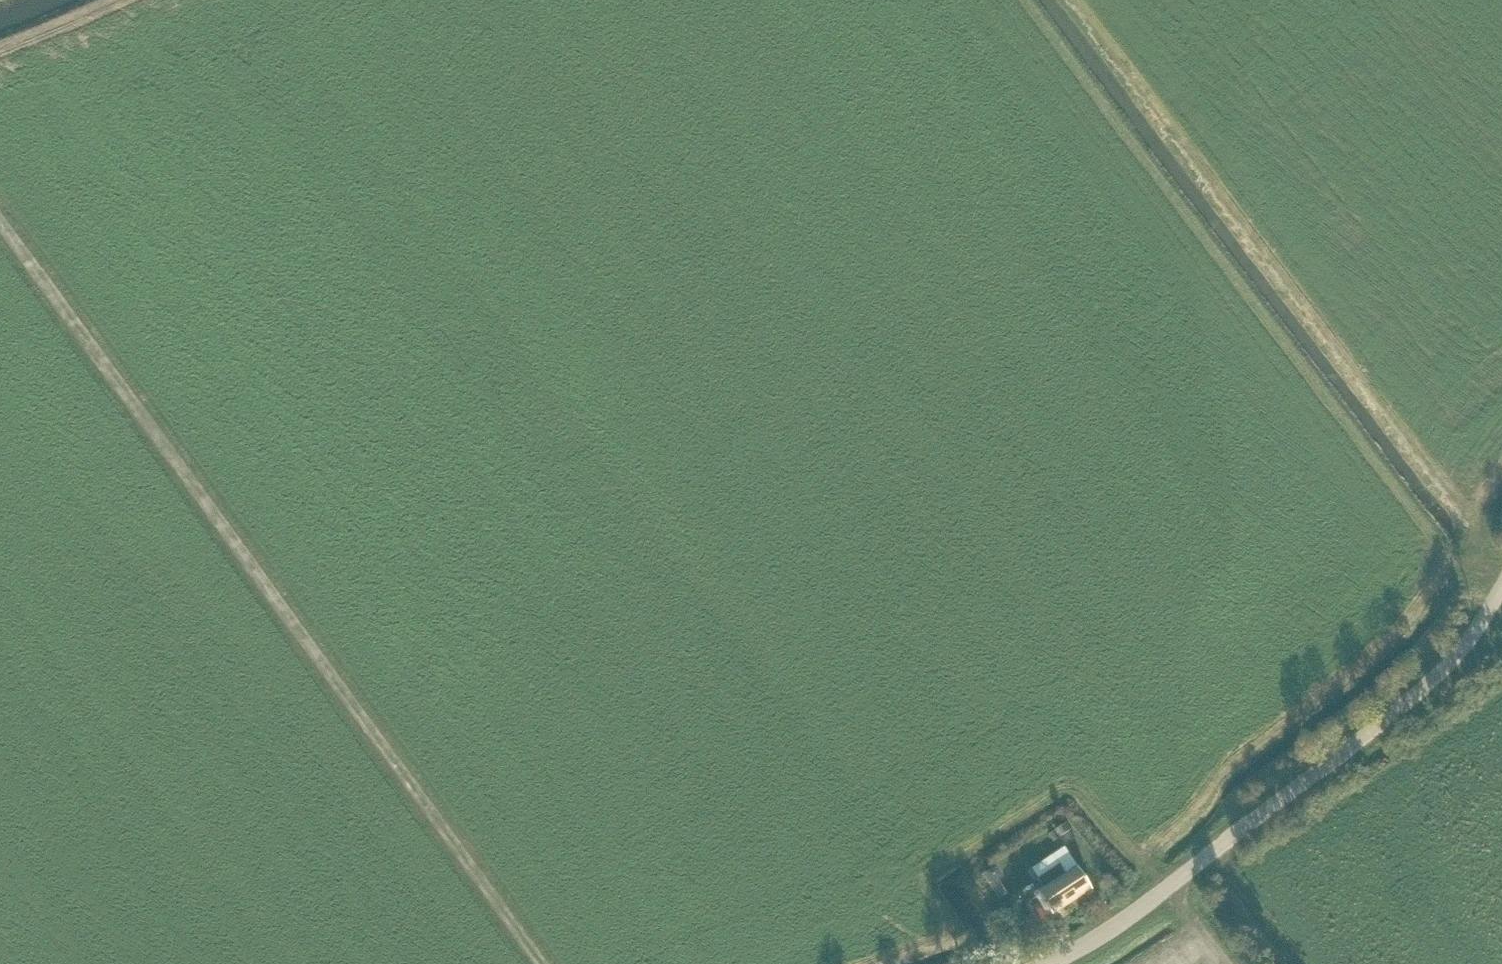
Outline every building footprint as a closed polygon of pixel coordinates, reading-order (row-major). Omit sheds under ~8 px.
[(1076,867),(1066,874),(1059,864),(1037,879),(1043,889),(1037,893),(1052,916),(1091,890),(1076,867)]
